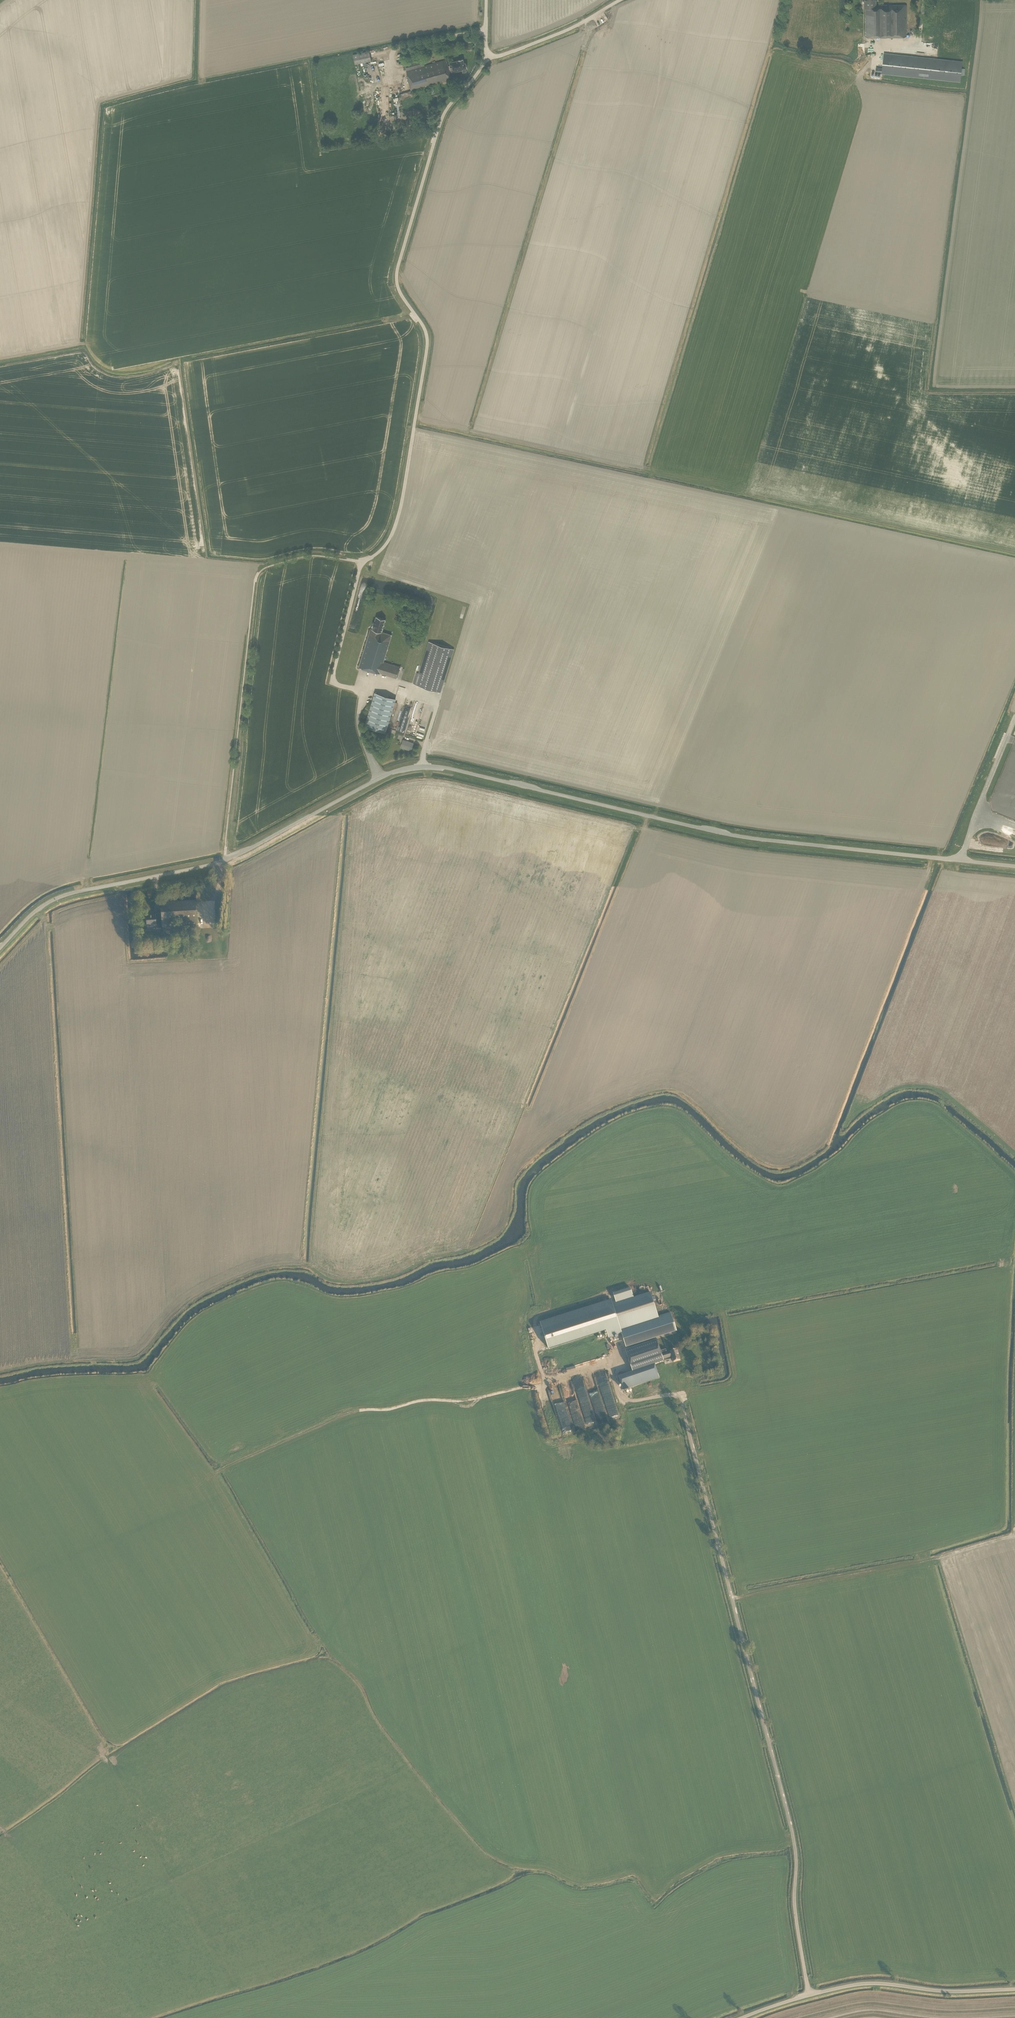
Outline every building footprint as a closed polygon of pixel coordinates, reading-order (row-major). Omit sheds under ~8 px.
[(865,8),(866,8),(866,37),(906,37),(906,5),(887,5),(887,19),(886,19),(886,5),(876,5),(876,0),(865,0),(865,8)] [(353,54),(355,64),(371,60),(369,51),(353,54)] [(961,75),(964,75),(965,68),(962,68),(962,61),(884,53),(882,67),(876,67),(875,73),(960,82),(961,75)] [(458,60),(454,61),(449,63),(449,65),(448,65),(446,59),(424,65),(422,57),(403,62),(411,90),(452,78),(449,71),(451,70),(451,69),(452,69),(452,71),(462,69),(463,71),(466,70),(465,68),(467,67),(467,66),(467,65),(467,64),(466,63),(465,62),(464,63),(463,58),(458,59),(458,60)] [(413,96),(411,91),(400,94),(401,99),(413,96)] [(381,673),(397,678),(401,667),(384,662),(392,635),(381,631),(385,619),(376,617),(375,622),(373,621),(372,625),(373,626),(373,628),(371,628),(359,667),(380,673),(381,673)] [(454,649),(428,641),(418,673),(416,672),(413,683),(440,692),(454,649)] [(396,698),(375,692),(364,725),(385,731),(396,698)] [(403,740),(400,748),(411,751),(413,744),(403,740)] [(162,915),(160,915),(156,915),(156,920),(147,921),(147,928),(156,927),(157,929),(197,927),(196,901),(161,903),(162,915)] [(616,1303),(634,1297),(631,1288),(613,1294),(616,1301),(616,1303)] [(650,1292),(634,1297),(616,1303),(616,1301),(612,1303),(621,1330),(659,1318),(650,1292)] [(610,1301),(541,1324),(549,1349),(606,1330),(609,1338),(622,1335),(621,1330),(612,1303),(610,1301)] [(671,1314),(666,1316),(659,1318),(621,1330),(622,1335),(626,1348),(677,1332),(671,1314)] [(660,1351),(657,1340),(626,1351),(633,1372),(655,1364),(661,1363),(659,1358),(662,1357),(660,1351)] [(661,1363),(673,1359),(673,1362),(680,1360),(677,1350),(670,1352),(667,1353),(666,1349),(660,1351),(662,1357),(659,1358),(661,1363)] [(633,1372),(619,1377),(624,1390),(660,1377),(655,1364),(633,1372)] [(595,1416),(586,1417),(587,1426),(596,1425),(595,1416)]
